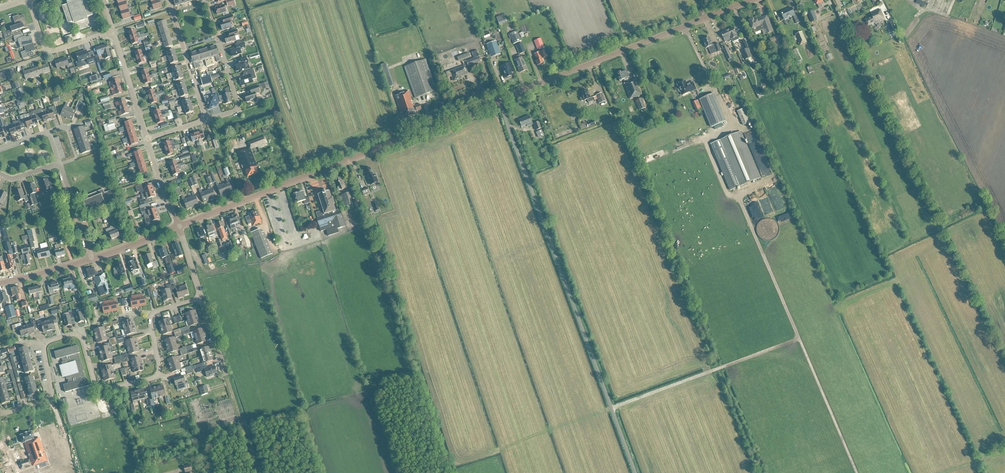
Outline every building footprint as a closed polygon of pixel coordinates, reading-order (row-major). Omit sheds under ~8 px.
[(91,11),(91,10),(90,6),(88,0),(81,0),(80,0),(75,0),(70,2),(71,3),(69,4),(62,6),(66,19),(67,20),(68,24),(77,21),(77,22),(85,20),(84,18),(93,15),(91,11)] [(159,0),(158,0),(151,2),(153,8),(150,9),(151,11),(154,10),(161,8),(159,0)] [(922,2),(923,0),(918,0),(916,4),(927,8),(928,4),(922,2)] [(128,7),(126,2),(119,4),(121,12),(128,10),(128,9),(132,8),(131,6),(128,7)] [(217,15),(227,12),(225,5),(215,8),(217,15)] [(797,24),(802,22),(797,11),(794,12),(792,8),(781,13),(785,20),(793,16),(797,24)] [(876,25),(885,20),(880,9),(871,14),(872,17),(865,20),(868,27),(875,23),(876,25)] [(130,15),(128,10),(121,12),(123,20),(131,17),(134,16),(133,14),(130,15)] [(818,20),(814,11),(805,14),(808,22),(809,22),(810,24),(818,20)] [(28,27),(24,15),(19,16),(19,15),(13,17),(16,26),(10,28),(11,30),(3,33),(5,39),(11,37),(13,36),(14,36),(22,33),(20,30),(28,27)] [(504,15),(502,16),(496,18),(499,25),(507,22),(504,15)] [(750,21),(753,29),(755,34),(764,30),(766,35),(774,32),(768,15),(754,21),(754,20),(753,20),(753,19),(750,20),(750,21)] [(223,23),(220,24),(222,30),(232,27),(230,23),(234,21),(232,16),(226,18),(222,19),(223,23)] [(158,24),(160,32),(168,29),(165,21),(158,24)] [(896,29),(893,22),(888,25),(891,32),(896,29)] [(732,39),(732,41),(733,42),(740,39),(737,33),(736,33),(734,28),(728,31),(731,40),(732,39)] [(170,37),(168,29),(160,32),(163,40),(170,37)] [(237,30),(228,33),(229,36),(224,38),(226,44),(232,42),(236,41),(239,40),(238,36),(239,35),(237,30)] [(131,39),(144,34),(143,32),(136,34),(135,31),(129,33),(131,39)] [(731,40),(728,31),(721,33),(725,42),(728,41),(728,43),(732,41),(732,39),(731,40)] [(509,35),(514,44),(521,41),(517,32),(509,35)] [(807,43),(802,32),(796,35),(800,46),(807,43)] [(23,34),(14,37),(16,42),(18,42),(20,48),(24,47),(33,44),(31,36),(24,39),(23,34)] [(139,43),(138,39),(145,37),(144,35),(144,34),(131,39),(132,45),(139,43)] [(786,49),(780,35),(770,39),(774,49),(779,47),(780,51),(786,49)] [(173,46),(170,37),(163,40),(165,48),(173,46)] [(721,51),(718,43),(713,45),(709,38),(703,40),(706,48),(709,47),(712,55),(717,52),(718,53),(721,51)] [(538,50),(543,47),(540,39),(534,41),(538,50)] [(236,48),(231,51),(234,57),(237,56),(237,55),(241,54),(240,49),(245,48),(243,42),(235,45),(236,48)] [(495,56),(498,55),(498,54),(500,53),(498,47),(496,42),(490,44),(492,50),(495,56)] [(522,43),(517,46),(520,54),(526,52),(522,43)] [(26,51),(21,53),(23,59),(29,57),(27,54),(36,51),(33,44),(24,47),(26,51)] [(95,56),(97,63),(100,62),(98,56),(104,54),(106,59),(111,57),(107,44),(95,48),(98,55),(95,56)] [(215,46),(209,48),(212,58),(215,57),(217,62),(220,62),(218,56),(215,46)] [(797,63),(803,60),(797,49),(796,50),(794,46),(790,48),(797,63)] [(728,60),(732,58),(727,47),(723,49),(728,60)] [(209,48),(203,50),(206,60),(212,58),(209,48)] [(752,57),(749,49),(742,51),(745,60),(752,57)] [(137,59),(151,54),(150,51),(142,54),(141,50),(135,52),(137,59)] [(162,61),(176,56),(174,50),(167,52),(168,56),(161,58),(162,61)] [(203,50),(196,52),(200,62),(206,60),(203,50)] [(76,55),(79,62),(77,63),(78,67),(88,64),(89,65),(95,63),(93,57),(89,58),(86,51),(76,55)] [(482,60),(480,56),(479,57),(476,51),(472,52),(474,58),(466,61),(468,67),(481,62),(480,61),(482,60)] [(542,59),(547,57),(545,51),(539,53),(534,55),(537,61),(536,61),(538,66),(543,63),(542,59)] [(196,52),(190,53),(193,64),(194,64),(195,69),(198,68),(196,63),(200,62),(196,52)] [(459,62),(470,57),(469,53),(457,57),(459,62)] [(151,57),(151,54),(137,59),(139,65),(145,63),(144,60),(147,59),(147,58),(151,57)] [(527,70),(522,58),(521,55),(517,56),(518,59),(515,61),(520,73),(527,70)] [(178,62),(176,56),(162,61),(163,63),(169,61),(170,65),(178,62)] [(241,63),(235,65),(237,71),(240,70),(241,72),(250,69),(248,63),(247,57),(240,59),(241,63)] [(76,73),(74,69),(72,63),(68,65),(66,58),(55,62),(57,69),(67,66),(69,71),(70,70),(72,75),(76,73)] [(415,98),(436,91),(425,59),(404,67),(415,98)] [(509,62),(509,63),(504,65),(506,71),(503,72),(505,75),(504,75),(506,79),(510,78),(510,77),(512,76),(511,73),(513,72),(514,73),(510,62),(509,62)] [(388,88),(393,86),(385,63),(381,65),(388,88)] [(44,65),(40,67),(42,75),(50,72),(48,65),(45,67),(44,65)] [(468,74),(465,66),(447,73),(448,78),(452,76),(454,81),(455,80),(455,81),(461,79),(461,77),(468,74)] [(42,75),(40,67),(38,67),(39,68),(36,70),(35,68),(31,70),(34,77),(42,75)] [(172,69),(173,73),(166,75),(167,77),(181,73),(180,67),(172,69)] [(34,77),(31,70),(32,71),(29,72),(28,71),(23,72),(26,80),(34,77)] [(141,72),(143,78),(149,76),(147,70),(141,72)] [(256,79),(254,70),(244,73),(245,76),(239,78),(242,86),(253,82),(252,80),(256,79)] [(626,73),(625,70),(621,72),(620,72),(618,72),(617,73),(619,77),(618,78),(619,82),(624,80),(624,81),(625,84),(624,84),(630,99),(642,94),(636,80),(631,82),(629,79),(630,79),(627,73),(626,73)] [(16,78),(14,71),(7,73),(9,81),(16,78)] [(183,79),(181,73),(167,77),(168,80),(174,78),(176,81),(183,79)] [(91,79),(90,79),(90,80),(91,80),(92,82),(101,79),(99,74),(96,75),(96,76),(90,77),(91,79)] [(151,83),(150,79),(157,77),(157,74),(152,75),(149,76),(143,78),(145,84),(151,83)] [(210,76),(201,79),(203,86),(212,83),(210,76)] [(113,86),(114,88),(120,86),(118,80),(109,83),(110,87),(113,86)] [(696,90),(693,82),(687,85),(686,81),(678,84),(680,88),(679,89),(678,90),(679,92),(680,92),(681,92),(683,96),(690,92),(696,90)] [(177,86),(178,89),(172,92),(172,94),(187,89),(185,83),(177,86)] [(748,91),(752,101),(758,99),(754,85),(747,87),(749,91),(748,91)] [(122,93),(120,86),(114,88),(115,91),(112,92),(113,96),(122,93)] [(260,92),(258,86),(249,89),(250,92),(248,93),(248,94),(244,95),(247,102),(253,101),(253,103),(254,103),(257,103),(257,102),(256,99),(257,99),(256,94),(260,92)] [(189,95),(187,89),(172,94),(173,96),(180,94),(181,98),(189,95)] [(149,98),(165,93),(165,94),(166,93),(165,91),(162,92),(162,91),(155,93),(154,90),(147,92),(149,98)] [(231,94),(229,90),(225,91),(226,94),(223,96),(219,97),(221,103),(221,102),(224,101),(225,104),(232,102),(229,94),(231,94)] [(590,98),(587,90),(584,92),(584,91),(581,92),(582,93),(581,93),(582,97),(580,98),(581,102),(584,101),(588,99),(589,103),(593,101),(592,98),(590,98)] [(414,105),(413,105),(408,91),(395,96),(401,113),(402,113),(404,119),(415,115),(414,111),(416,110),(416,111),(421,109),(420,105),(415,106),(414,105)] [(157,102),(156,99),(165,96),(165,94),(165,93),(149,98),(151,104),(157,102)] [(602,93),(596,96),(597,99),(599,104),(605,101),(602,93)] [(727,121),(715,93),(700,100),(711,128),(714,126),(719,124),(727,121)] [(220,104),(216,94),(209,96),(204,98),(203,94),(206,104),(206,103),(207,103),(208,105),(207,105),(209,109),(212,108),(217,106),(216,105),(220,104)] [(646,108),(642,98),(634,102),(635,106),(637,105),(639,111),(646,108)] [(26,107),(23,99),(17,101),(20,109),(26,107)] [(120,106),(120,109),(127,107),(125,100),(116,103),(117,107),(120,106)] [(182,102),(184,108),(192,106),(190,100),(182,102)] [(697,111),(702,108),(699,100),(693,102),(697,111)] [(111,109),(109,101),(102,103),(102,104),(103,104),(104,107),(105,110),(111,109)] [(67,118),(71,109),(67,107),(68,104),(67,103),(65,106),(61,115),(67,118)] [(57,115),(55,108),(54,106),(49,108),(50,111),(47,112),(50,121),(55,119),(54,116),(57,115)] [(194,112),(192,106),(184,108),(186,114),(194,112)] [(75,111),(71,109),(67,118),(72,121),(77,112),(78,108),(76,107),(75,111)] [(129,113),(127,107),(120,109),(121,111),(118,112),(120,116),(129,113)] [(50,121),(47,112),(44,113),(42,108),(37,110),(40,121),(43,120),(44,122),(50,121)] [(751,123),(744,109),(737,112),(743,126),(751,123)] [(40,121),(37,110),(31,112),(31,113),(29,114),(33,126),(38,124),(37,122),(40,121)] [(155,118),(172,113),(171,110),(165,112),(165,111),(161,113),(160,110),(154,112),(155,118)] [(164,122),(162,118),(170,116),(171,119),(173,118),(172,113),(155,118),(157,124),(164,122)] [(33,126),(29,114),(26,115),(20,116),(21,119),(23,126),(26,125),(27,128),(33,126)] [(529,116),(524,118),(524,119),(519,121),(521,127),(526,125),(527,127),(533,124),(529,116)] [(24,128),(23,126),(21,119),(18,120),(19,121),(16,122),(16,121),(13,123),(14,125),(17,134),(22,132),(21,129),(24,128)] [(125,123),(126,126),(122,127),(123,127),(119,129),(119,131),(133,127),(131,121),(125,123)] [(116,129),(114,122),(108,124),(107,125),(107,124),(100,127),(102,134),(116,129)] [(541,129),(539,122),(533,124),(536,131),(541,129)] [(17,134),(14,125),(8,127),(11,136),(17,134)] [(83,127),(74,130),(76,136),(85,133),(84,129),(88,128),(87,126),(83,127)] [(136,138),(135,132),(128,134),(129,137),(126,138),(126,139),(122,140),(123,142),(136,138)] [(204,147),(201,140),(205,138),(203,132),(196,133),(199,140),(200,143),(199,143),(201,148),(204,147)] [(761,178),(741,132),(718,141),(711,144),(731,191),(738,188),(761,178)] [(94,135),(90,136),(87,137),(85,133),(76,136),(78,142),(91,138),(91,137),(94,136),(94,135)] [(199,140),(196,133),(190,135),(192,142),(196,141),(198,149),(201,148),(199,143),(200,143),(199,140)] [(250,150),(267,143),(265,137),(248,143),(250,148),(248,149),(247,148),(246,148),(246,149),(240,152),(241,152),(237,154),(244,172),(245,171),(247,177),(258,173),(256,169),(258,168),(250,150)] [(92,139),(91,138),(78,142),(80,148),(90,145),(88,141),(92,139)] [(165,150),(179,145),(178,143),(171,145),(170,142),(164,144),(165,150)] [(91,149),(90,145),(80,148),(82,154),(92,151),(91,151),(95,150),(94,148),(91,149)] [(174,154),(172,150),(180,148),(179,145),(165,150),(167,156),(174,154)] [(131,166),(144,162),(142,156),(136,159),(137,162),(128,165),(129,167),(131,166)] [(172,169),(185,165),(184,163),(177,165),(176,161),(170,163),(172,169)] [(180,174),(179,170),(186,168),(185,165),(172,169),(174,176),(180,174)] [(148,173),(146,168),(139,170),(140,172),(133,175),(134,177),(148,173)] [(374,178),(372,172),(370,168),(367,169),(364,170),(367,178),(370,177),(371,179),(369,180),(371,184),(378,182),(376,177),(374,178)] [(344,180),(343,177),(341,178),(341,177),(337,179),(340,187),(337,188),(339,191),(347,188),(346,185),(345,181),(344,180)] [(227,183),(223,185),(227,194),(233,192),(229,182),(228,179),(226,180),(227,183)] [(50,189),(47,180),(41,182),(44,191),(45,191),(46,195),(49,194),(51,199),(56,197),(53,188),(50,189)] [(227,194),(223,185),(219,186),(218,183),(216,184),(217,187),(221,196),(227,194)] [(34,194),(37,193),(36,189),(34,184),(28,186),(31,198),(28,199),(33,212),(34,212),(32,206),(35,205),(33,200),(36,199),(34,194)] [(152,186),(146,187),(143,184),(135,186),(137,193),(140,192),(141,195),(154,191),(152,186)] [(210,190),(206,191),(210,201),(216,198),(212,189),(211,186),(209,186),(210,190)] [(370,193),(367,188),(361,190),(364,196),(370,193)] [(86,214),(115,203),(114,199),(112,194),(110,191),(105,193),(103,189),(86,196),(88,200),(81,203),(86,214)] [(25,202),(29,201),(27,196),(24,197),(21,190),(15,192),(18,202),(24,199),(25,202)] [(210,201),(206,191),(202,193),(201,190),(199,190),(200,194),(204,203),(210,201)] [(155,197),(154,191),(141,195),(142,198),(139,199),(141,206),(149,203),(148,199),(155,197)] [(345,226),(340,210),(335,211),(333,204),(334,204),(332,198),(331,198),(329,191),(325,193),(325,192),(322,193),(322,194),(318,195),(323,211),(316,213),(319,220),(317,220),(321,232),(326,230),(328,236),(339,233),(338,229),(345,226)] [(193,196),(189,198),(193,207),(199,205),(195,196),(194,192),(192,193),(193,196)] [(297,203),(304,201),(305,204),(310,203),(309,197),(305,198),(303,192),(294,194),(297,203)] [(344,207),(352,205),(348,193),(340,196),(344,207)] [(193,207),(189,198),(185,200),(184,196),(182,197),(183,200),(187,210),(193,207)] [(158,214),(156,208),(148,211),(147,207),(140,209),(142,215),(144,215),(144,218),(158,214)] [(118,216),(116,211),(107,214),(109,220),(118,216)] [(257,211),(249,213),(250,216),(246,218),(249,225),(251,224),(252,226),(262,223),(259,216),(258,217),(257,211)] [(159,220),(158,214),(144,218),(147,225),(154,223),(154,221),(159,220)] [(240,223),(237,214),(227,218),(230,226),(231,229),(235,228),(234,225),(240,223)] [(218,229),(222,240),(223,242),(227,240),(223,227),(224,227),(222,222),(216,224),(218,229)] [(120,236),(118,231),(119,231),(117,225),(110,227),(111,228),(105,230),(108,237),(110,237),(112,240),(120,236)] [(212,234),(212,235),(213,235),(215,239),(219,237),(214,227),(213,225),(209,226),(206,227),(208,231),(206,231),(208,236),(212,234)] [(206,248),(209,247),(202,228),(196,230),(199,239),(202,238),(204,241),(203,242),(206,248)] [(260,229),(251,233),(261,259),(272,255),(264,232),(262,233),(260,229)] [(6,231),(3,232),(5,240),(4,240),(5,243),(4,244),(7,252),(12,251),(8,238),(6,231)] [(172,245),(176,254),(175,254),(176,258),(177,258),(177,257),(182,255),(181,251),(178,243),(172,245)] [(57,257),(65,255),(64,249),(60,250),(59,245),(55,246),(56,251),(55,251),(57,257)] [(30,258),(29,253),(29,254),(29,252),(31,252),(29,246),(21,248),(22,254),(23,254),(24,255),(23,255),(23,256),(22,256),(21,257),(22,259),(23,260),(24,260),(25,264),(26,264),(27,265),(31,264),(29,259),(30,258)] [(47,257),(50,256),(48,248),(37,251),(39,259),(47,257)] [(166,257),(166,259),(165,260),(167,265),(172,263),(169,255),(168,256),(165,248),(159,251),(162,258),(166,257)] [(143,257),(147,266),(148,269),(153,267),(153,268),(159,266),(157,261),(154,262),(150,254),(143,257)] [(11,256),(8,257),(6,257),(9,270),(14,268),(13,264),(11,256)] [(136,271),(137,271),(137,270),(139,269),(135,258),(133,259),(133,258),(129,259),(130,263),(128,263),(131,273),(136,271)] [(114,269),(114,270),(115,273),(114,273),(116,276),(122,274),(123,277),(126,276),(125,273),(123,265),(122,265),(121,262),(116,264),(118,267),(116,268),(114,269)] [(176,272),(172,264),(167,266),(170,275),(171,274),(172,276),(175,275),(174,273),(176,272)] [(179,275),(188,271),(186,266),(177,269),(179,275)] [(111,293),(105,273),(97,276),(94,268),(90,269),(86,270),(87,274),(87,276),(88,279),(94,277),(100,297),(111,293)] [(71,279),(63,281),(64,283),(62,284),(64,290),(69,288),(70,290),(73,289),(73,291),(77,290),(76,283),(72,284),(71,279)] [(60,289),(59,287),(58,282),(51,284),(51,285),(48,286),(49,289),(50,294),(54,293),(53,291),(60,289)] [(174,294),(171,287),(171,284),(166,286),(167,290),(162,291),(164,301),(172,299),(171,295),(174,294)] [(18,296),(21,295),(18,286),(10,288),(12,297),(15,297),(16,302),(20,301),(18,296)] [(175,286),(171,287),(174,294),(177,293),(178,299),(183,297),(182,296),(188,295),(186,287),(177,290),(175,286)] [(38,300),(37,297),(36,293),(35,288),(28,289),(30,295),(34,294),(35,301),(38,300)] [(0,304),(4,304),(5,308),(8,307),(7,303),(9,302),(8,296),(7,296),(5,291),(0,293),(0,303),(0,304)] [(98,301),(96,294),(90,295),(90,296),(88,297),(90,303),(98,301)] [(142,295),(137,296),(139,306),(146,305),(145,297),(143,298),(142,295)] [(139,306),(137,296),(132,297),(132,300),(130,300),(132,308),(139,306)] [(114,300),(109,301),(111,312),(118,311),(117,303),(115,303),(114,300)] [(111,312),(109,301),(103,302),(100,303),(101,307),(103,307),(104,313),(111,312)] [(79,310),(75,311),(75,314),(78,323),(84,321),(83,316),(86,315),(84,309),(79,310)] [(186,316),(188,320),(198,317),(197,313),(196,314),(195,311),(186,314),(182,315),(183,317),(186,316)] [(71,319),(73,318),(72,312),(69,313),(69,316),(63,318),(66,327),(72,325),(71,319)] [(54,324),(57,323),(56,317),(50,319),(50,320),(47,321),(50,331),(56,330),(54,324)] [(199,321),(198,317),(188,320),(190,327),(199,324),(198,321),(199,321)] [(33,326),(37,325),(35,319),(31,320),(32,324),(27,325),(27,323),(25,324),(26,326),(29,335),(35,333),(33,326)] [(159,325),(160,329),(171,326),(169,319),(159,322),(160,325),(159,325)] [(123,323),(124,329),(135,326),(134,322),(133,323),(132,320),(123,323)] [(50,331),(47,321),(43,322),(43,321),(37,322),(39,328),(42,327),(44,333),(50,331)] [(29,335),(26,326),(22,327),(21,323),(15,325),(16,330),(20,329),(22,337),(25,336),(29,335)] [(107,328),(112,326),(111,323),(102,325),(103,328),(94,330),(95,333),(94,333),(95,337),(105,334),(105,331),(108,330),(107,328)] [(135,330),(136,330),(135,326),(124,329),(126,336),(136,333),(135,330)] [(173,332),(171,326),(160,329),(161,333),(162,332),(163,335),(173,332)] [(193,332),(195,338),(206,335),(205,331),(204,331),(203,329),(193,332)] [(109,336),(106,337),(105,334),(95,337),(96,341),(97,340),(98,343),(109,340),(110,343),(116,341),(116,338),(110,339),(109,336)] [(207,338),(206,335),(195,338),(197,344),(207,341),(206,339),(207,338)] [(165,344),(166,347),(176,344),(174,338),(165,341),(166,343),(165,344)] [(126,342),(127,348),(138,345),(137,341),(136,342),(135,339),(126,342)] [(113,349),(112,346),(117,344),(116,341),(110,343),(111,346),(109,346),(99,349),(100,351),(99,352),(100,355),(111,353),(110,350),(113,349)] [(178,350),(176,344),(166,347),(167,351),(168,351),(169,353),(178,350)] [(138,349),(139,349),(138,345),(127,348),(129,354),(139,352),(138,349)] [(65,393),(89,386),(87,379),(85,379),(83,372),(84,372),(81,361),(80,361),(78,354),(80,353),(78,346),(54,352),(56,360),(61,358),(64,363),(63,363),(63,366),(60,366),(63,377),(66,377),(67,379),(68,379),(68,384),(63,385),(65,393)] [(19,349),(20,356),(29,353),(27,347),(19,349)] [(201,354),(202,357),(212,354),(211,351),(210,351),(208,347),(199,350),(200,354),(201,354)] [(30,359),(29,353),(20,356),(22,362),(30,359)] [(112,359),(111,353),(100,355),(101,359),(102,359),(103,362),(112,359)] [(213,356),(212,354),(202,357),(203,359),(202,360),(203,363),(195,366),(196,369),(207,365),(206,363),(213,360),(211,357),(213,356)] [(131,360),(133,367),(143,364),(142,360),(141,360),(140,357),(131,360)] [(168,363),(169,367),(179,363),(177,357),(168,360),(169,363),(168,363)] [(32,365),(30,359),(22,362),(23,366),(22,366),(20,366),(21,368),(32,365)] [(181,370),(179,363),(169,367),(170,370),(171,370),(172,373),(181,370)] [(143,368),(144,367),(143,364),(133,367),(134,373),(144,370),(143,368)] [(34,371),(32,365),(21,368),(21,370),(23,370),(24,369),(26,374),(34,371)] [(208,368),(207,365),(196,369),(197,373),(205,371),(208,378),(213,376),(213,374),(217,373),(214,366),(208,368)] [(113,372),(111,366),(101,368),(102,371),(101,371),(102,375),(113,372)] [(115,378),(113,372),(102,375),(103,379),(104,378),(105,381),(115,378)] [(33,376),(25,379),(26,385),(35,382),(33,376)] [(175,382),(174,382),(175,385),(176,385),(176,386),(177,385),(178,390),(186,388),(184,383),(185,383),(183,376),(174,379),(175,382)] [(36,388),(35,382),(26,385),(28,391),(36,388)] [(160,386),(156,387),(159,398),(166,396),(163,386),(160,387),(160,386)] [(209,393),(207,386),(200,388),(202,396),(209,393)] [(155,399),(159,398),(156,387),(153,388),(153,389),(150,390),(153,399),(150,399),(152,406),(152,408),(155,408),(156,408),(154,402),(156,401),(155,399)] [(38,394),(36,388),(28,391),(29,394),(28,394),(29,399),(34,397),(33,396),(38,394)] [(140,389),(137,390),(140,400),(142,399),(143,400),(147,399),(144,389),(140,390),(140,389)] [(7,390),(0,392),(0,397),(0,398),(9,396),(12,395),(11,392),(8,393),(7,390)] [(140,400),(137,390),(134,391),(134,392),(131,393),(133,403),(137,402),(137,401),(140,400)] [(10,402),(9,396),(0,398),(2,404),(10,402)] [(21,469),(47,461),(39,438),(34,439),(32,431),(20,435),(23,443),(25,443),(31,462),(30,462),(29,460),(19,463),(21,469)]
